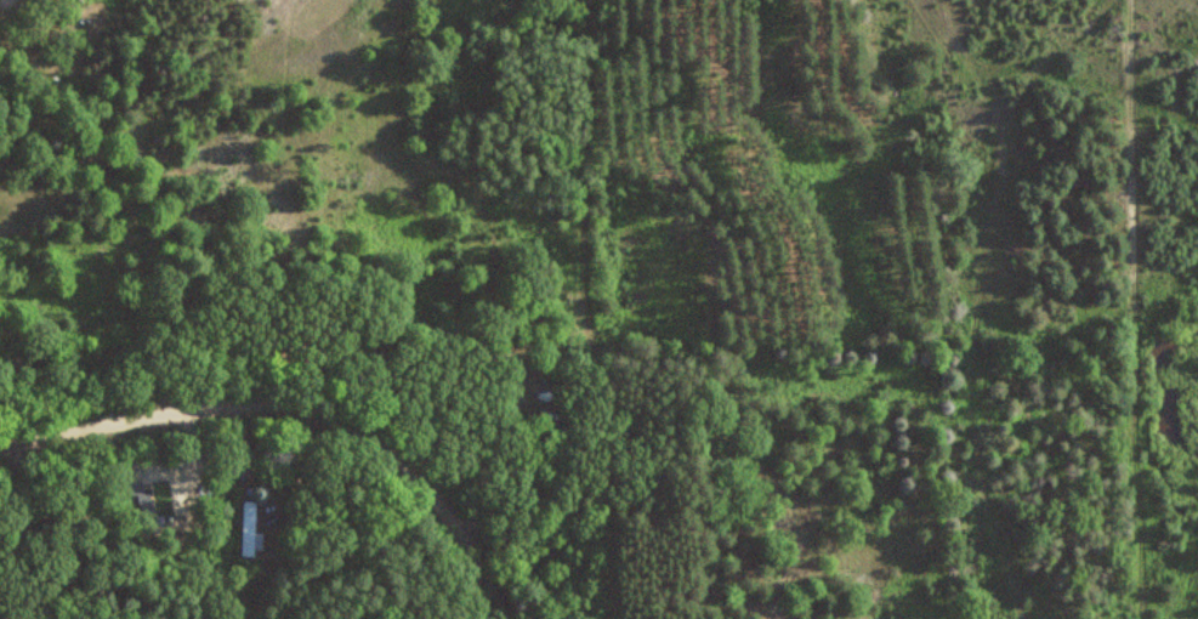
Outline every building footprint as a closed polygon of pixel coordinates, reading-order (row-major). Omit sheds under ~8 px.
[(555,392),(530,392),(530,400),(555,400),(555,392)] [(265,531),(259,531),(259,499),(243,499),(243,554),(265,554),(265,531)]
